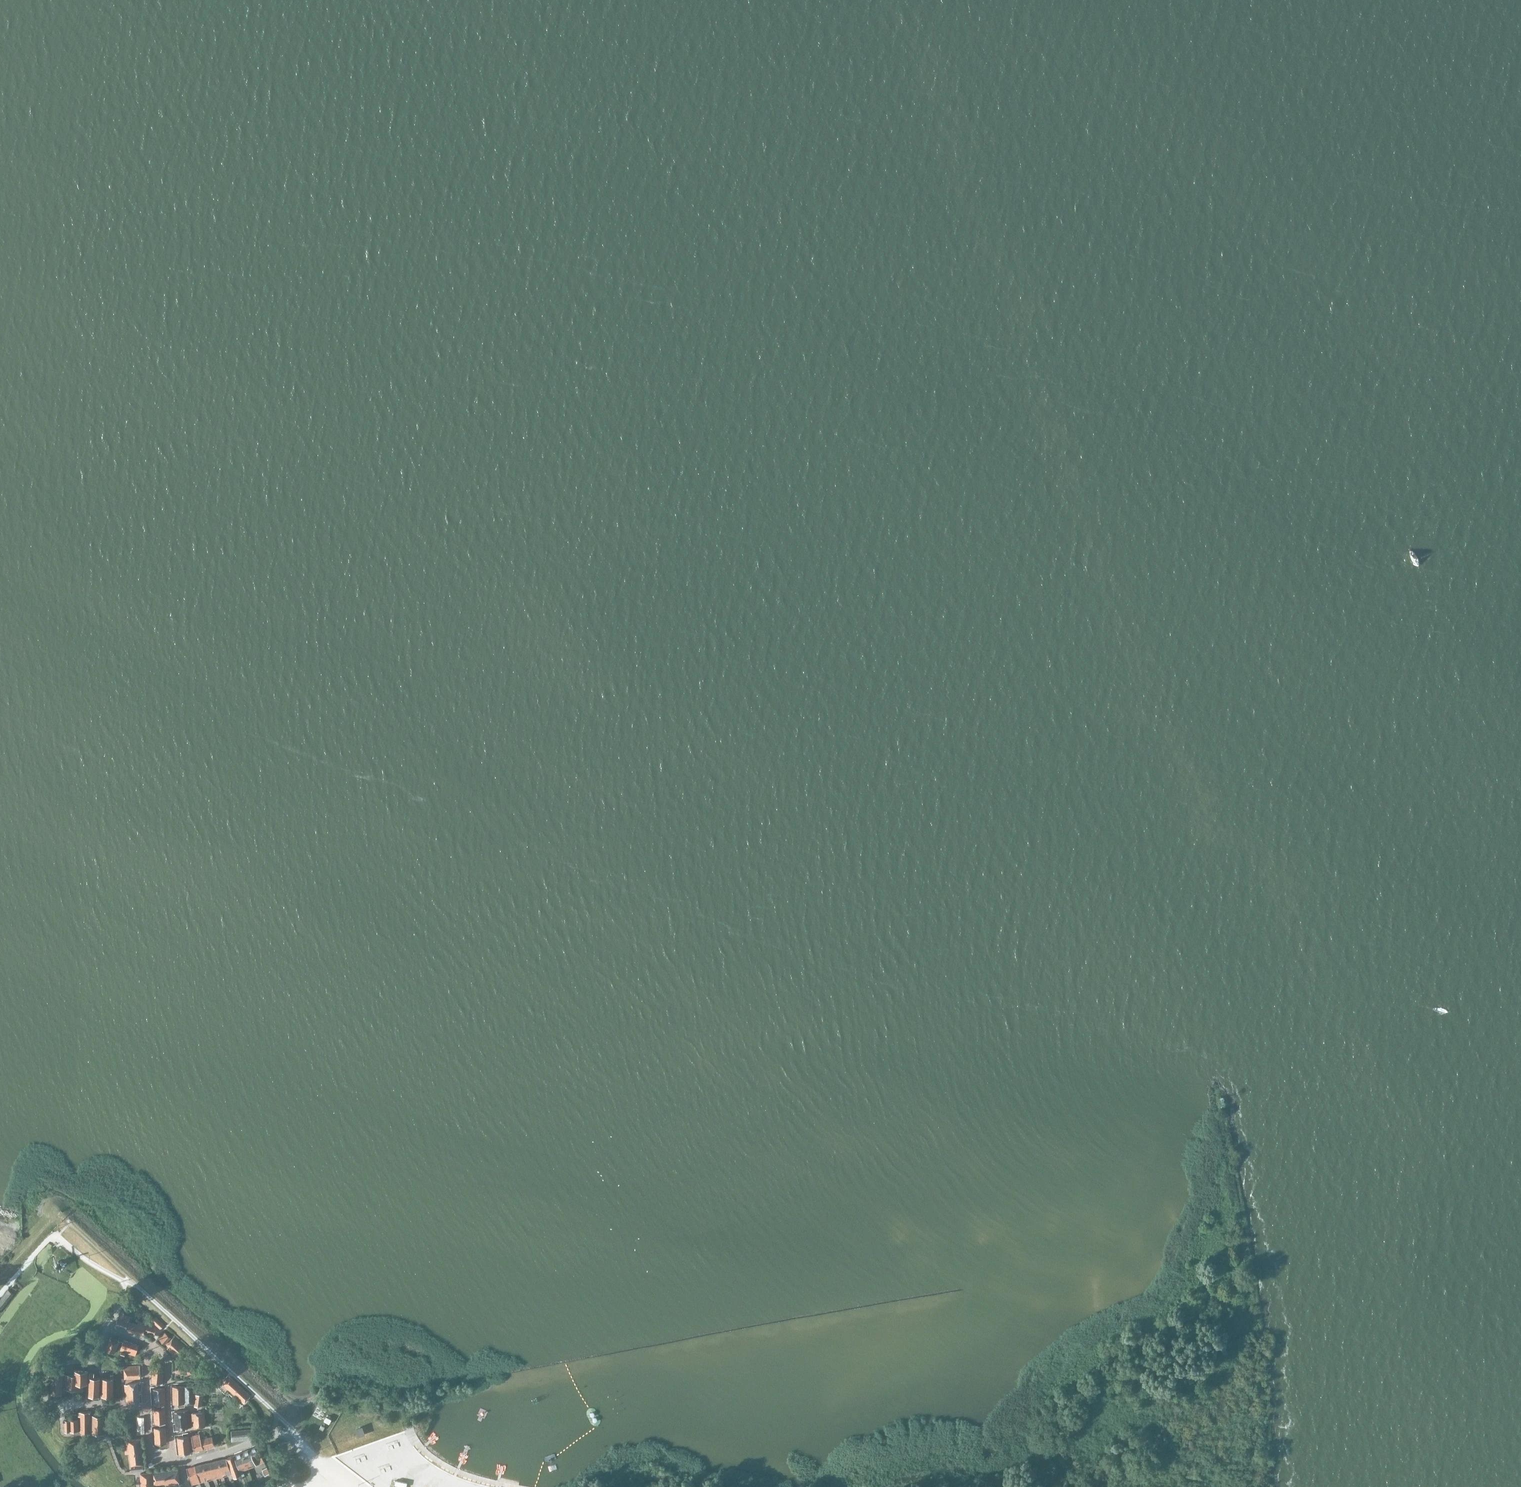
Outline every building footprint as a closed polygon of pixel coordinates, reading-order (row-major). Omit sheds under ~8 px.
[(12,1296),(13,1294),(7,1289),(0,1299),(0,1311),(12,1296)] [(121,1310),(119,1313),(115,1326),(126,1330),(130,1317),(123,1315),(125,1312),(121,1310)] [(156,1317),(152,1320),(161,1328),(164,1325),(156,1317)] [(137,1324),(130,1322),(127,1330),(135,1333),(143,1335),(147,1323),(139,1320),(137,1324)] [(145,1332),(155,1335),(157,1328),(148,1324),(145,1332)] [(171,1337),(164,1332),(159,1339),(165,1344),(171,1337)] [(178,1354),(185,1347),(174,1336),(167,1344),(170,1346),(167,1349),(174,1355),(176,1352),(178,1354)] [(116,1349),(121,1351),(120,1353),(124,1355),(126,1353),(135,1356),(139,1345),(124,1340),(123,1342),(110,1337),(105,1349),(115,1353),(116,1349)] [(175,1372),(193,1374),(195,1364),(177,1361),(175,1372)] [(124,1379),(140,1378),(140,1366),(124,1367),(124,1379)] [(152,1383),(163,1383),(164,1368),(153,1367),(152,1383)] [(49,1370),(48,1377),(50,1377),(50,1382),(51,1382),(51,1393),(62,1394),(63,1389),(63,1375),(64,1371),(49,1370)] [(63,1375),(63,1389),(83,1391),(83,1384),(87,1384),(88,1371),(75,1370),(74,1375),(63,1375)] [(99,1396),(100,1378),(94,1378),(94,1373),(89,1373),(89,1378),(90,1378),(89,1396),(99,1396)] [(250,1396),(230,1377),(224,1384),(235,1394),(244,1403),(250,1396)] [(113,1397),(113,1379),(102,1379),(102,1397),(113,1397)] [(128,1383),(128,1384),(125,1384),(127,1403),(139,1403),(138,1382),(128,1383)] [(173,1404),(184,1403),(184,1386),(173,1386),(173,1404)] [(184,1403),(195,1403),(195,1406),(202,1406),(203,1394),(195,1394),(195,1386),(184,1386),(184,1403)] [(164,1388),(153,1389),(154,1405),(161,1404),(162,1409),(165,1409),(164,1404),(165,1404),(164,1388)] [(166,1423),(165,1409),(162,1409),(154,1409),(155,1424),(159,1423),(159,1427),(165,1427),(165,1423),(166,1423)] [(188,1410),(174,1411),(176,1430),(180,1429),(180,1431),(186,1430),(186,1429),(188,1428),(190,1428),(188,1410)] [(90,1434),(90,1433),(90,1422),(90,1411),(78,1412),(78,1416),(80,1416),(80,1434),(90,1434)] [(204,1411),(192,1412),(191,1413),(191,1422),(193,1421),(194,1427),(205,1426),(204,1411)] [(104,1433),(104,1415),(91,1415),(91,1422),(90,1422),(90,1433),(92,1433),(92,1434),(104,1433)] [(144,1416),(136,1417),(138,1434),(145,1434),(144,1416)] [(105,1418),(105,1428),(111,1428),(111,1425),(115,1424),(115,1418),(105,1418)] [(79,1431),(78,1420),(65,1420),(65,1431),(79,1431)] [(159,1427),(154,1428),(156,1443),(166,1442),(165,1427),(159,1427)] [(232,1430),(233,1440),(253,1438),(253,1429),(232,1430)] [(191,1436),(194,1450),(203,1448),(201,1439),(199,1433),(191,1436)] [(190,1453),(188,1436),(177,1437),(179,1454),(190,1453)] [(212,1436),(201,1439),(203,1448),(214,1445),(212,1436)] [(125,1453),(129,1453),(131,1466),(143,1464),(140,1438),(128,1440),(128,1443),(124,1443),(125,1453)] [(257,1446),(242,1452),(248,1468),(264,1461),(257,1446)] [(242,1476),(245,1475),(243,1471),(242,1470),(248,1468),(242,1452),(228,1458),(232,1474),(233,1477),(240,1475),(241,1478),(243,1478),(242,1476)] [(224,1476),(232,1474),(228,1458),(227,1458),(220,1460),(224,1476)] [(216,1478),(224,1476),(220,1460),(212,1462),(216,1478)] [(208,1480),(216,1478),(212,1462),(204,1464),(208,1480)] [(204,1464),(196,1466),(200,1482),(208,1480),(204,1464)] [(192,1484),(200,1482),(196,1466),(186,1468),(192,1484)] [(164,1471),(165,1484),(166,1486),(179,1485),(178,1469),(164,1471)] [(154,1485),(165,1484),(164,1471),(153,1472),(154,1485)] [(140,1473),(142,1486),(154,1486),(154,1485),(153,1472),(140,1473)]
